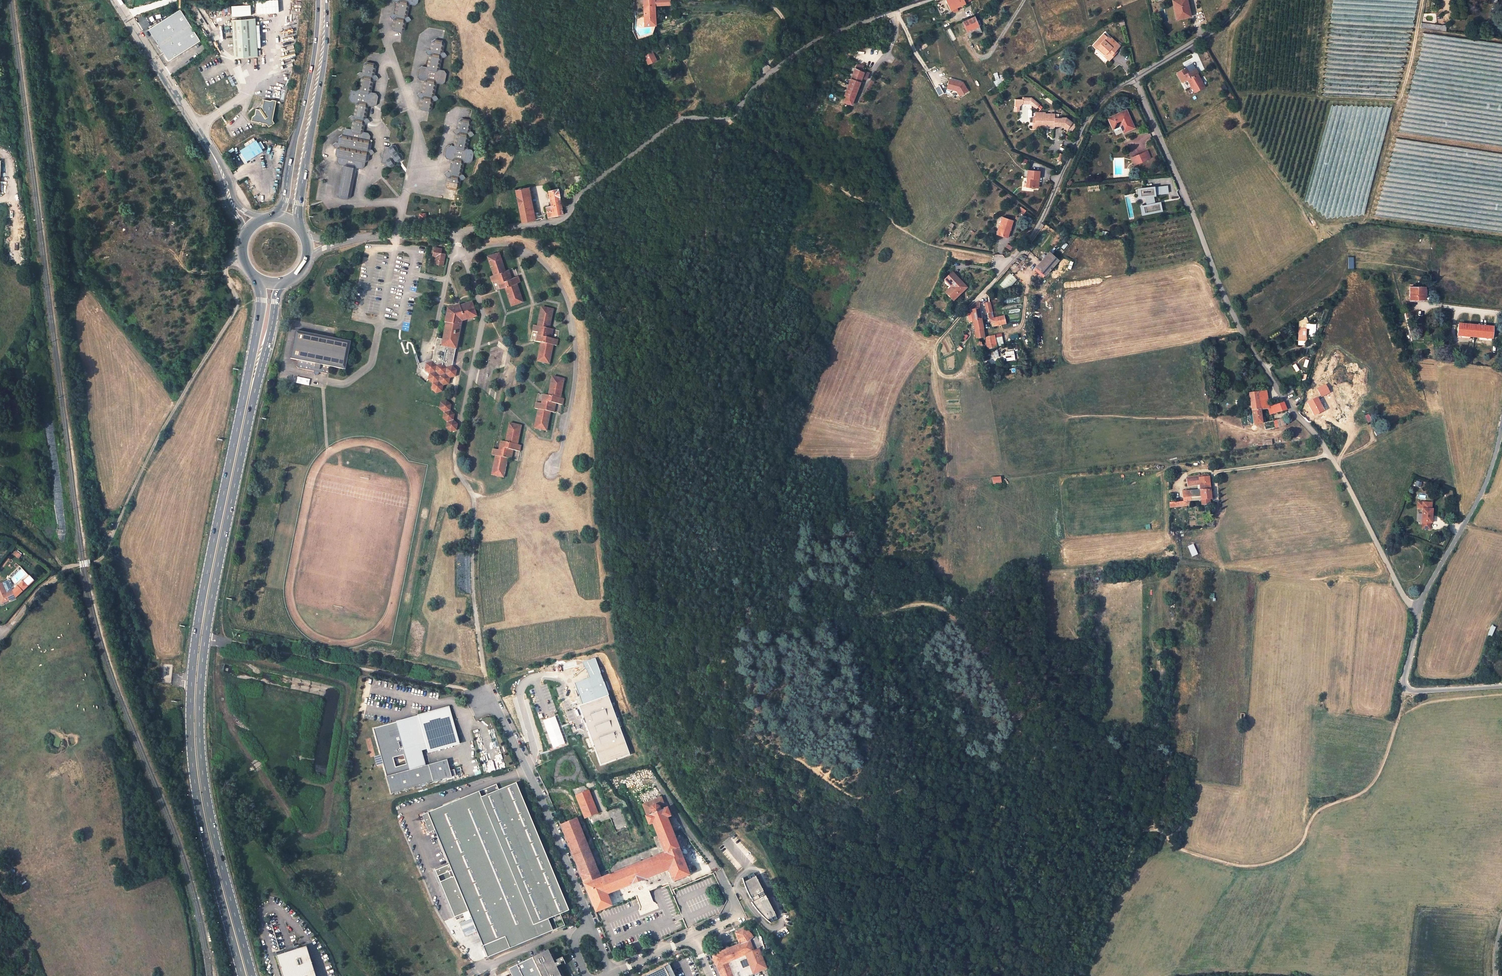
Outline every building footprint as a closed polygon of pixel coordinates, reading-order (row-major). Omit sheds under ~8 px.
[(395,16),(397,19),(394,21),(393,30),(395,33),(402,34),(406,32),(407,24),(409,24),(412,22),(410,19),(408,18),(411,6),(416,7),(419,5),(420,0),(391,0),(393,2),(398,4),(395,16)] [(644,26),(656,25),(655,6),(670,5),(669,0),(643,0),(644,26)] [(951,11),(965,4),(964,0),(946,0),(951,11)] [(1174,1),(1178,18),(1189,15),(1186,0),(1179,0),(1174,1)] [(232,16),(252,15),(252,5),(231,6),(232,16)] [(179,11),(149,30),(169,62),(199,43),(179,11)] [(963,22),(964,26),(967,32),(979,27),(974,17),(963,22)] [(195,21),(199,27),(204,24),(199,18),(195,21)] [(255,19),(232,20),(235,57),(258,56),(255,19)] [(1420,27),(1444,30),(1445,26),(1421,22),(1420,27)] [(967,32),(969,37),(982,32),(979,27),(967,32)] [(1108,37),(1104,34),(1093,46),(1097,49),(1099,48),(1106,54),(1108,52),(1113,57),(1117,52),(1116,50),(1120,46),(1112,38),(1111,39),(1108,37)] [(446,84),(447,76),(445,73),(441,72),(443,60),(445,60),(448,58),(446,55),(444,54),(445,46),(444,43),(436,41),(433,43),(431,52),(433,56),(430,57),(427,69),(423,68),(420,71),(418,79),(420,82),(425,83),(422,95),(423,95),(424,98),(421,100),(420,108),(422,112),(429,113),(433,111),(434,103),(436,103),(439,101),(437,98),(435,97),(438,85),(443,86),(446,84)] [(1104,56),(1106,54),(1099,48),(1097,49),(1104,56)] [(657,61),(652,52),(644,56),(648,65),(657,61)] [(1110,60),(1113,57),(1108,52),(1106,54),(1104,56),(1110,60)] [(369,162),(370,157),(368,154),(372,151),(373,145),(371,142),(371,138),(369,135),(364,134),(366,125),(364,122),(367,120),(370,108),(373,109),(378,106),(379,99),(377,95),(372,94),(375,82),(372,79),(376,77),(377,69),(375,65),(368,63),(364,66),(363,74),(361,74),(358,76),(360,79),(362,80),(359,92),(354,91),(351,93),(350,101),(351,104),(357,105),(354,117),(352,117),(349,118),(350,122),(353,123),(351,131),(346,130),(344,132),(343,136),(339,138),(338,144),(337,144),(333,146),(336,150),(337,150),(336,156),(338,159),(337,163),(339,166),(344,167),(339,196),(341,200),(348,201),(352,199),(357,170),(362,171),(365,169),(366,165),(369,162)] [(850,80),(844,95),(846,96),(854,99),(862,77),(864,73),(862,72),(855,68),(850,80)] [(1195,69),(1188,73),(1191,78),(1187,79),(1195,93),(1204,87),(1197,74),(1198,74),(1195,69)] [(996,85),(1002,81),(996,73),(993,74),(997,80),(993,82),(996,85)] [(960,96),(968,91),(963,82),(950,79),(947,88),(957,91),(960,96)] [(863,102),(874,82),(871,80),(860,100),(863,102)] [(854,99),(846,96),(844,102),(851,104),(854,99)] [(1030,103),(1031,97),(1023,97),(1023,99),(1015,98),(1015,110),(1019,110),(1019,106),(1023,103),(1030,103)] [(268,102),(261,100),(260,107),(262,109),(264,109),(263,112),(260,112),(258,113),(254,112),(252,114),(251,120),(268,123),(271,127),(276,122),(273,119),(276,101),(270,100),(268,102)] [(1134,128),(1126,111),(1109,118),(1113,129),(1122,125),(1125,132),(1134,128)] [(1062,117),(1062,118),(1055,118),(1055,113),(1045,113),(1045,112),(1035,112),(1035,117),(1033,117),(1032,127),(1039,127),(1040,125),(1046,125),(1046,123),(1049,123),(1054,124),(1054,125),(1062,125),(1062,126),(1063,126),(1067,129),(1072,122),(1066,117),(1062,117)] [(451,177),(449,179),(447,188),(449,191),(456,192),(460,191),(461,182),(463,182),(466,180),(465,177),(462,176),(465,164),(470,165),(473,164),(474,155),(472,151),(467,151),(470,138),(472,139),(475,136),(473,134),(471,133),(472,125),(470,121),(463,120),(460,122),(458,131),(460,134),(457,136),(455,148),(450,147),(447,149),(445,158),(447,161),(452,162),(450,174),(451,177)] [(257,141),(241,152),(242,154),(240,156),(247,166),(249,164),(248,162),(264,152),(257,141)] [(386,155),(385,160),(383,160),(382,165),(387,166),(388,169),(392,170),(395,168),(396,164),(399,164),(403,162),(403,159),(401,156),(398,155),(398,151),(396,148),(392,147),(390,149),(385,148),(384,153),(386,155)] [(1147,150),(1136,155),(1136,156),(1139,162),(1139,163),(1151,158),(1147,150)] [(576,182),(573,167),(572,165),(561,168),(562,171),(561,172),(564,188),(576,185),(575,182),(576,182)] [(1027,185),(1037,186),(1037,178),(1039,178),(1040,170),(1028,169),(1027,185)] [(1169,193),(1168,186),(1154,187),(1137,189),(1138,196),(1147,195),(1148,205),(1143,206),(1145,213),(1161,210),(1160,203),(1154,204),(1153,195),(1155,195),(1155,194),(1169,193)] [(535,220),(529,188),(516,190),(522,223),(535,220)] [(558,190),(548,191),(551,206),(546,207),(548,217),(563,214),(558,190)] [(1013,220),(1003,217),(997,234),(1006,238),(1007,236),(1009,237),(1013,227),(1011,226),(1013,220)] [(442,249),(434,247),(432,256),(437,257),(435,264),(443,266),(445,258),(441,257),(441,253),(442,249)] [(499,253),(488,257),(494,275),(491,276),(492,282),(498,280),(501,289),(505,287),(511,305),(523,301),(517,284),(520,283),(518,276),(512,279),(509,270),(505,271),(499,253)] [(1049,253),(1034,270),(1043,278),(1058,261),(1049,253)] [(952,273),(945,280),(951,287),(954,290),(948,295),(953,301),(966,288),(952,273)] [(1009,273),(998,284),(1005,291),(1016,280),(1009,273)] [(1410,286),(1410,299),(1425,299),(1425,286),(1410,286)] [(476,316),(472,303),(460,306),(449,310),(447,323),(444,340),(437,338),(432,362),(427,364),(425,370),(430,374),(429,380),(433,384),(432,389),(436,393),(442,391),(443,386),(449,384),(450,378),(456,376),(457,371),(452,366),(462,321),(476,316)] [(979,310),(981,309),(980,303),(978,304),(976,304),(970,310),(970,311),(979,310)] [(553,310),(542,307),(538,326),(534,325),(533,331),(538,333),(536,342),(541,343),(537,361),(549,363),(553,345),(556,346),(558,340),(551,338),(553,329),(549,328),(553,310)] [(979,310),(970,311),(979,352),(987,350),(985,340),(979,310)] [(994,319),(989,320),(993,327),(1006,324),(1004,317),(994,319)] [(1459,324),(1458,335),(1492,339),(1493,327),(1459,324)] [(298,365),(314,369),(319,370),(327,372),(329,371),(330,365),(346,368),(352,340),(297,328),(291,356),(298,357),(297,364),(298,365)] [(1298,331),(1297,340),(1306,341),(1306,332),(1298,331)] [(994,338),(985,340),(987,350),(996,348),(994,338)] [(997,357),(996,349),(988,350),(990,358),(997,357)] [(1004,352),(1004,361),(1014,360),(1013,351),(1004,352)] [(564,380),(552,377),(549,396),(544,394),(542,404),(536,402),(535,408),(539,409),(535,428),(547,430),(550,412),(554,412),(556,403),(562,405),(564,399),(560,398),(564,380)] [(1305,393),(1307,400),(1304,401),(1308,407),(1304,409),(1307,415),(1310,413),(1318,409),(1312,397),(1313,397),(1321,393),(1325,402),(1326,404),(1330,403),(1323,385),(1305,393)] [(1249,393),(1252,411),(1260,410),(1259,401),(1268,400),(1266,391),(1249,393)] [(1259,401),(1260,410),(1268,407),(1269,407),(1268,400),(1259,401)] [(447,401),(441,403),(440,409),(444,413),(443,418),(447,422),(446,428),(451,432),(457,430),(458,424),(453,420),(454,414),(450,410),(451,408),(451,405),(447,401)] [(1273,406),(1275,413),(1286,410),(1284,404),(1283,403),(1273,406)] [(1252,411),(1254,424),(1262,423),(1260,410),(1252,411)] [(521,426),(509,424),(506,442),(501,441),(499,450),(494,449),(492,455),(496,456),(492,475),(504,477),(508,458),(511,459),(513,450),(520,451),(521,445),(517,444),(521,426)] [(1170,507),(1191,506),(1191,501),(1211,499),(1209,476),(1208,474),(1187,476),(1186,479),(1187,486),(1200,484),(1200,492),(1192,492),(1192,491),(1191,492),(1191,491),(1183,492),(1183,501),(1170,502),(1170,507)] [(1430,501),(1416,501),(1416,508),(1421,508),(1421,521),(1422,521),(1422,528),(1430,528),(1430,521),(1431,521),(1431,508),(1430,508),(1430,501)] [(1191,557),(1197,554),(1192,543),(1186,546),(1191,557)] [(28,586),(24,582),(14,591),(17,597),(28,586)] [(1,598),(2,601),(5,603),(17,597),(14,591),(9,593),(6,593),(2,583),(0,584),(0,598),(1,598)] [(608,695),(578,706),(600,765),(630,754),(608,695)] [(416,752),(457,741),(448,708),(374,729),(391,794),(456,776),(454,770),(450,771),(447,760),(420,767),(419,762),(421,762),(419,757),(417,757),(416,752)] [(429,832),(435,830),(449,865),(436,871),(454,916),(467,911),(489,959),(555,930),(550,919),(571,910),(517,783),(499,790),(497,784),(422,814),(429,832)] [(598,813),(589,790),(575,796),(585,818),(598,813)] [(577,818),(560,825),(595,912),(597,911),(611,905),(608,898),(607,894),(668,869),(670,874),(673,881),(689,875),(671,828),(667,818),(671,816),(667,807),(665,808),(661,797),(642,805),(647,815),(645,816),(649,825),(652,823),(664,853),(601,878),(577,818)] [(607,894),(608,898),(670,874),(668,869),(607,894)] [(755,877),(743,883),(747,893),(750,900),(751,900),(752,903),(751,904),(758,914),(767,922),(776,918),(765,897),(764,897),(763,894),(760,887),(755,877)] [(703,909),(707,919),(715,915),(712,906),(703,909)] [(597,911),(595,912),(603,930),(605,930),(597,911)] [(720,975),(747,975),(754,973),(746,954),(754,951),(750,940),(753,937),(751,934),(744,927),(735,932),(740,944),(712,955),(713,958),(716,965),(720,975)] [(306,946),(276,956),(283,975),(316,975),(306,946)] [(746,954),(754,973),(755,975),(758,975),(768,972),(759,949),(746,954)] [(509,968),(512,975),(560,975),(556,967),(554,964),(547,950),(509,968)] [(640,975),(669,975),(664,965),(640,975)]
